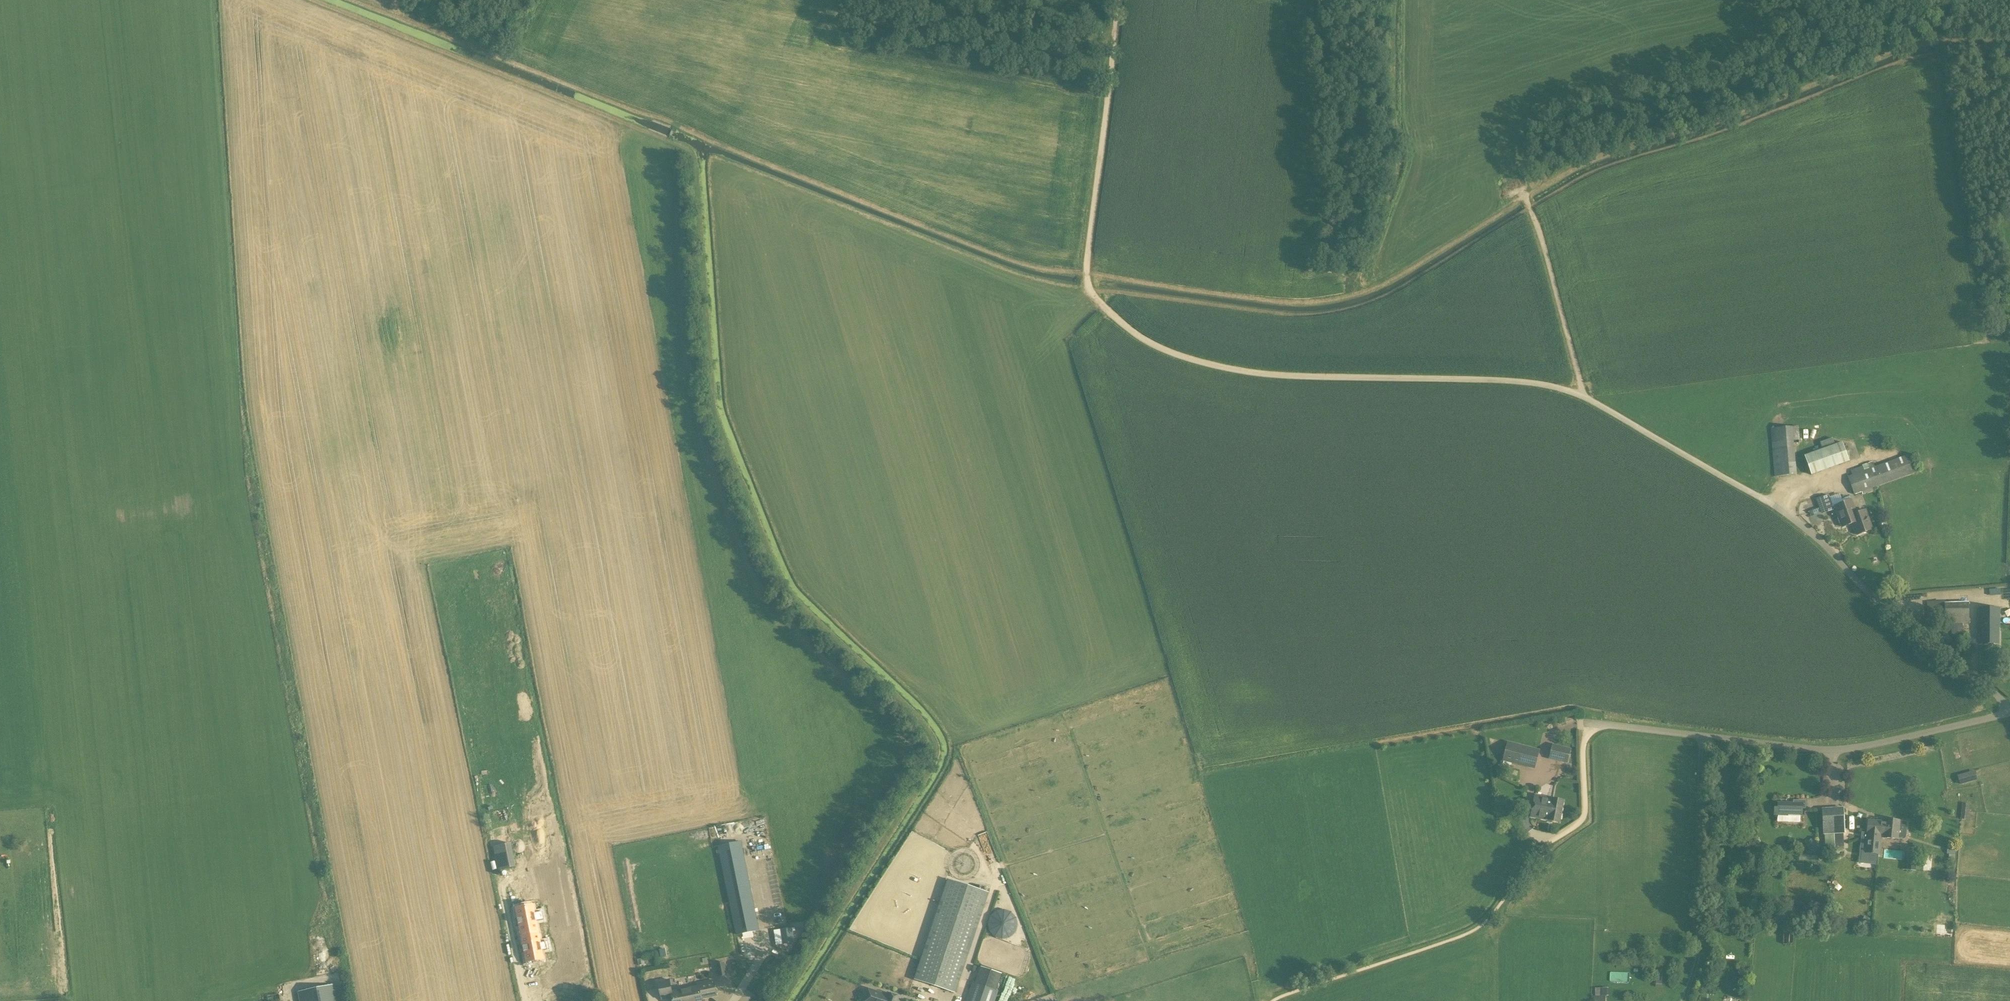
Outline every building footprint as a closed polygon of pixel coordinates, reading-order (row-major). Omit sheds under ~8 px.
[(1770,429),(1774,477),(1780,476),(1796,475),(1794,444),(1799,443),(1798,427),(1770,429)] [(1843,442),(1805,456),(1811,475),(1849,462),(1843,442)] [(1851,475),(1847,476),(1854,495),(1860,493),(1878,486),(1914,473),(1913,470),(1908,455),(1902,457),(1874,467),(1872,461),(1867,463),(1867,464),(1862,466),(1850,471),(1851,475)] [(1828,495),(1816,499),(1820,511),(1833,507),(1829,497),(1828,495)] [(1851,500),(1835,506),(1839,516),(1838,517),(1840,522),(1841,523),(1843,527),(1852,524),(1857,535),(1873,530),(1865,510),(1856,513),(1851,500)] [(1945,602),(1926,602),(1927,620),(1944,620),(1945,624),(1949,624),(1969,623),(1969,619),(1968,608),(1968,603),(1945,603),(1945,602)] [(1998,643),(1998,609),(1979,609),(1979,628),(1980,628),(1980,643),(1998,643)] [(1540,750),(1507,742),(1502,761),(1535,769),(1540,750)] [(1553,748),(1550,761),(1567,765),(1570,752),(1553,748)] [(1970,773),(1958,776),(1960,784),(1972,780),(1970,773)] [(1535,796),(1531,817),(1532,817),(1532,815),(1539,817),(1539,818),(1560,822),(1564,801),(1535,796)] [(1800,822),(1800,815),(1802,815),(1802,800),(1793,800),(1793,803),(1778,803),(1777,807),(1774,807),(1773,814),(1788,815),(1788,822),(1800,822)] [(1962,803),(1960,819),(1962,819),(1968,820),(1969,812),(1969,804),(1962,803)] [(1843,808),(1822,809),(1823,833),(1844,832),(1843,808)] [(1884,838),(1897,839),(1898,831),(1903,831),(1905,831),(1906,829),(1907,824),(1906,822),(1904,821),(1899,821),(1899,820),(1885,819),(1885,823),(1868,822),(1866,838),(1862,838),(1860,860),(1877,861),(1876,865),(1877,865),(1880,835),(1884,835),(1884,838)] [(1811,838),(1804,846),(1812,852),(1819,844),(1811,838)] [(717,846),(736,935),(759,930),(741,841),(717,846)] [(497,870),(515,866),(510,842),(492,846),(497,870)] [(1903,860),(1903,870),(1915,871),(1916,858),(1907,858),(1907,861),(1903,860)] [(916,977),(954,990),(987,890),(947,877),(946,877),(920,958),(918,962),(913,977),(916,977)] [(531,906),(515,909),(520,935),(537,932),(531,906)] [(986,931),(1011,941),(1022,917),(997,907),(986,931)] [(792,928),(774,931),(776,945),(794,942),(792,931),(795,931),(795,928),(792,928)] [(537,932),(520,935),(526,961),(542,958),(537,932)] [(725,962),(716,964),(719,977),(727,975),(725,962)] [(975,982),(972,981),(965,1000),(992,1000),(996,989),(1002,973),(981,966),(975,982)] [(658,982),(659,988),(661,999),(672,997),(673,1000),(701,1000),(701,999),(716,996),(713,981),(698,984),(698,987),(672,992),(669,980),(658,982)] [(297,991),(299,1000),(337,1000),(333,984),(297,991)] [(901,996),(886,991),(886,993),(867,987),(862,1000),(863,1000),(899,1000),(901,996)]
